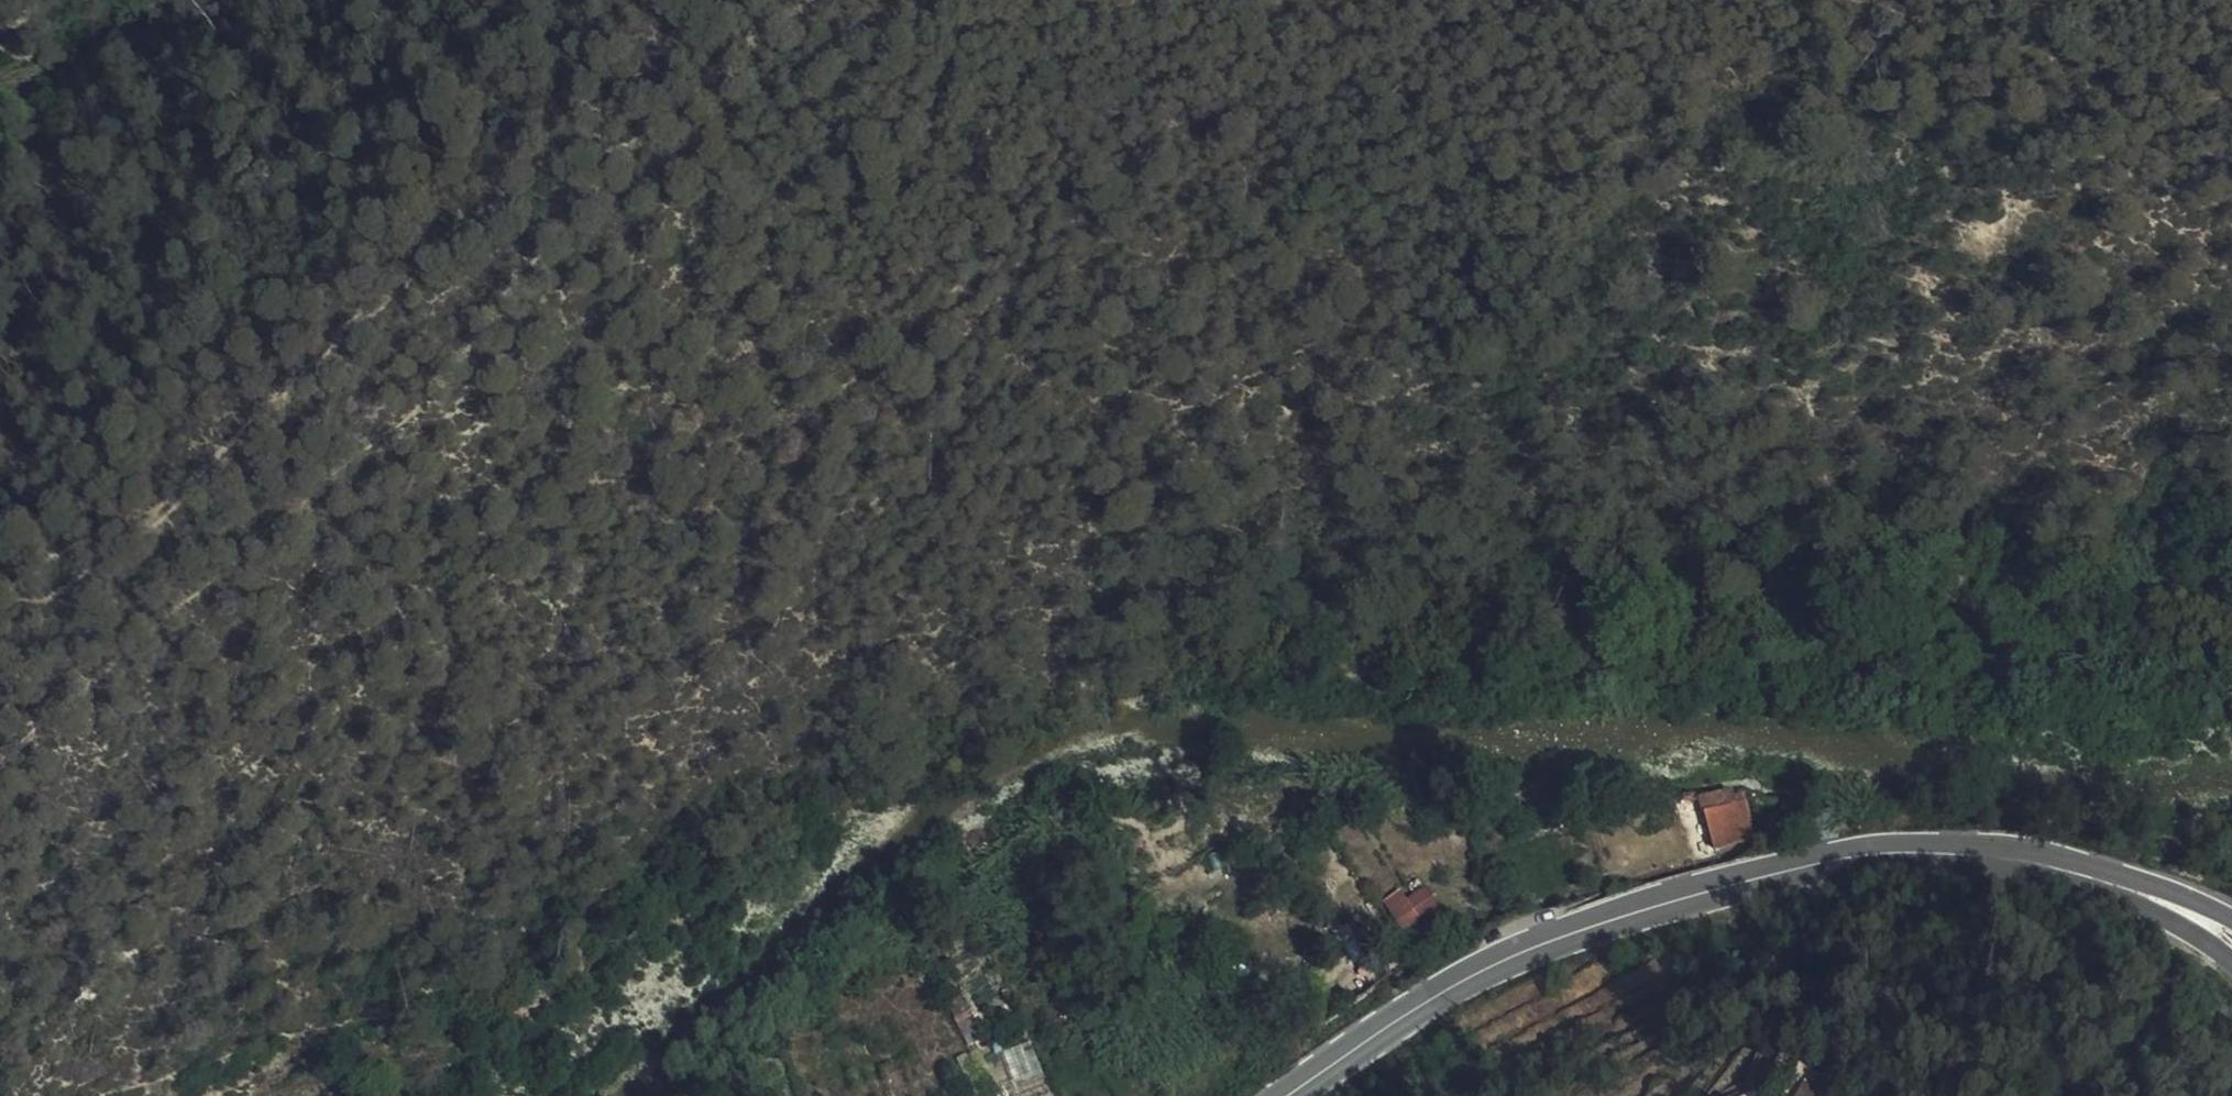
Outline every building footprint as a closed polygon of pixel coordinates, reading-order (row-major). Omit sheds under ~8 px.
[(1734,805),(1731,794),(1721,791),(1700,796),(1712,847),(1752,839),(1743,802),(1734,805)] [(1386,896),(1397,921),(1437,904),(1429,884),(1406,893),(1404,889),(1386,896)] [(951,1015),(958,1030),(972,1022),(964,1007),(951,1015)] [(972,1022),(958,1030),(962,1039),(977,1031),(972,1022)] [(1762,1094),(1767,1095),(1772,1095),(1790,1062),(1781,1057),(1762,1094)] [(1804,1092),(1811,1081),(1797,1073),(1783,1095),(1810,1095),(1804,1092)]
